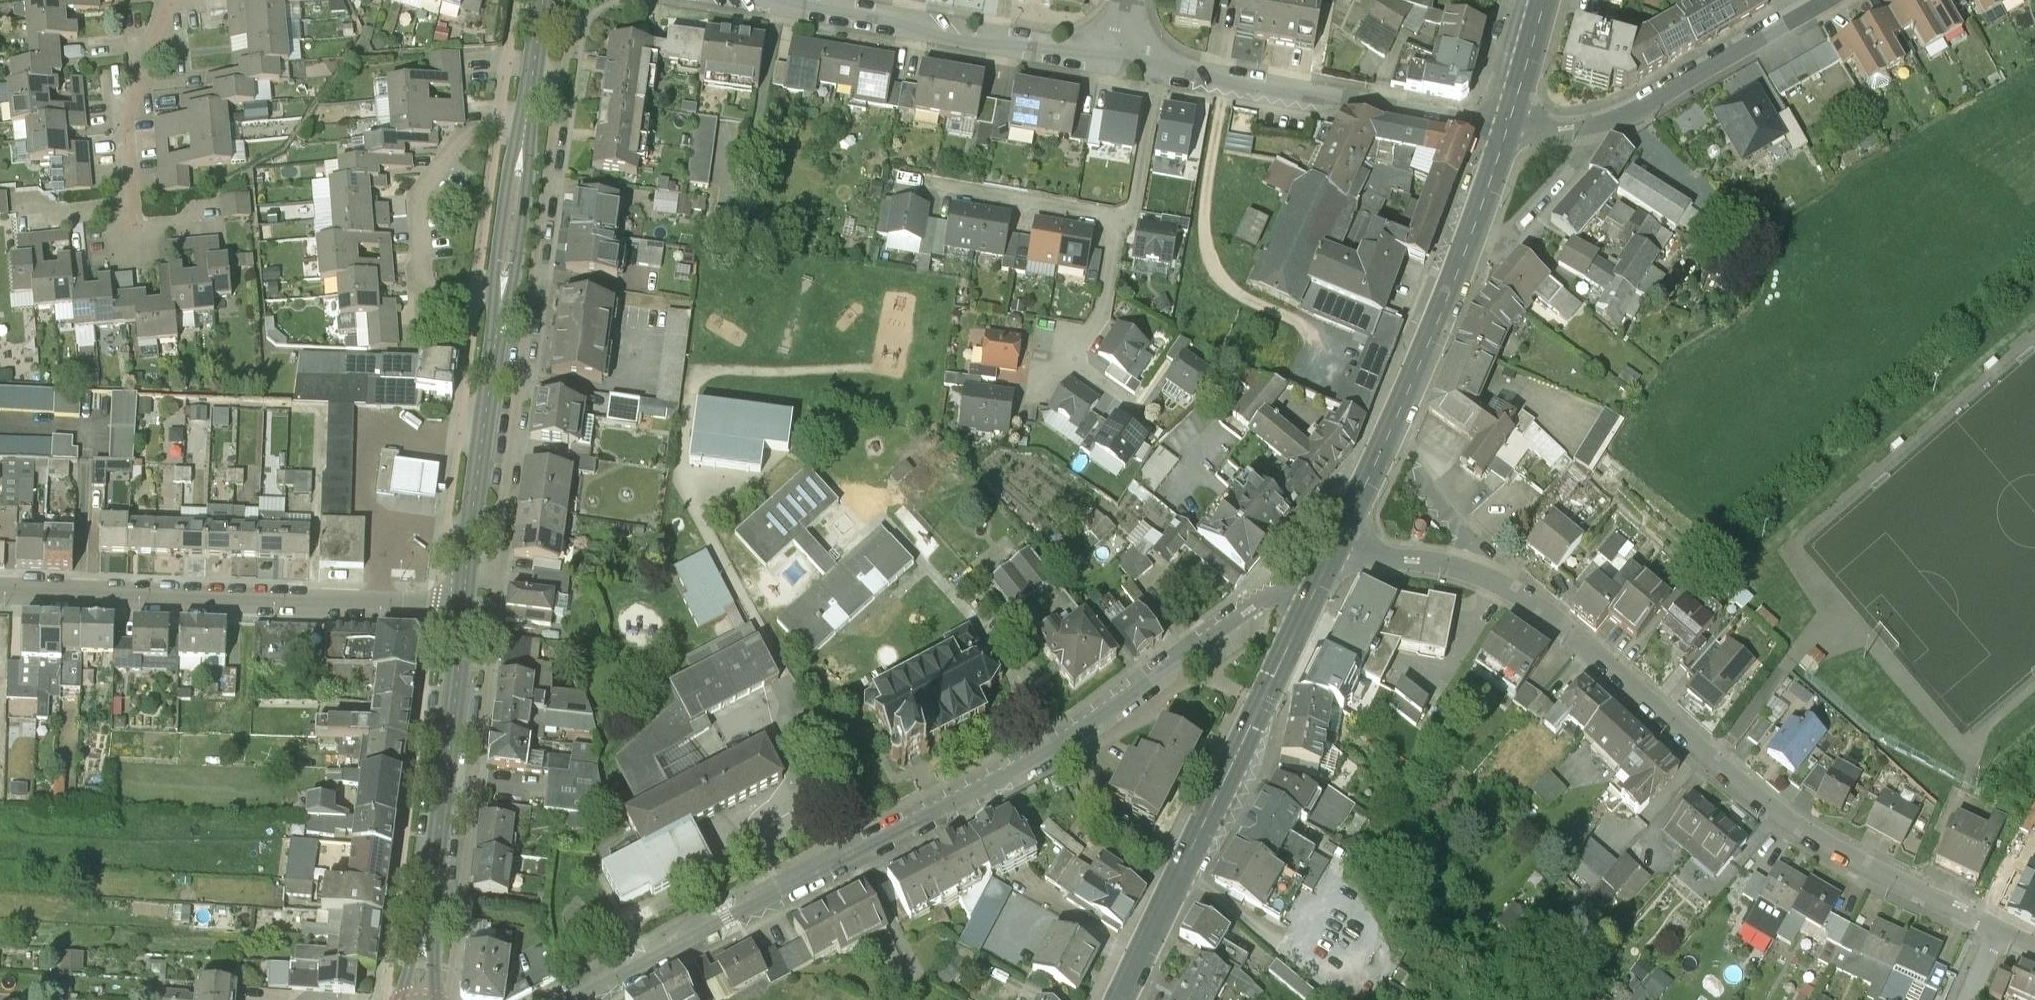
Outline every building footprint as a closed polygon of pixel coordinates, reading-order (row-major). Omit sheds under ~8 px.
[(52,1),(38,2),(38,1),(25,2),(26,23),(35,23),(66,20),(65,12),(99,9),(98,0),(72,0),(52,2),(52,1)] [(285,5),(314,2),(314,0),(228,0),(228,10),(245,9),(285,5)] [(419,12),(423,0),(402,0),(400,6),(419,12)] [(419,12),(438,17),(442,5),(441,5),(443,0),(423,0),(419,12)] [(441,5),(442,5),(479,16),(484,0),(443,0),(441,5)] [(1176,21),(1210,26),(1214,4),(1214,0),(1179,0),(1177,0),(1176,7),(1178,7),(1176,21)] [(1236,31),(1313,45),(1322,0),(1241,0),(1236,31)] [(1393,0),(1379,0),(1354,35),(1385,54),(1411,6),(1393,0)] [(1430,8),(1434,0),(1402,0),(1423,6),(1430,8)] [(1694,45),(1736,21),(1724,0),(1699,0),(1676,13),(1694,45)] [(1736,21),(1768,2),(1767,0),(1724,0),(1736,21)] [(1911,22),(1924,44),(1942,34),(1923,0),(1902,0),(1899,2),(1911,22)] [(1942,34),(1962,23),(1949,0),(1923,0),(1942,34)] [(1982,11),(2000,1),(2000,0),(1976,0),(1982,11)] [(342,1),(328,2),(329,13),(347,12),(342,1)] [(1889,8),(1900,28),(1911,22),(1899,2),(1889,8)] [(230,29),(287,24),(285,5),(245,9),(228,10),(230,29)] [(1445,20),(1447,13),(1430,8),(1423,6),(1422,12),(1426,13),(1424,17),(1439,22),(1445,20)] [(1889,8),(1879,13),(1890,33),(1900,28),(1889,8)] [(1445,20),(1435,55),(1473,65),(1485,24),(1447,13),(1445,20)] [(1676,13),(1649,29),(1667,60),(1694,45),(1676,13)] [(1859,25),(1884,68),(1904,56),(1890,33),(1879,13),(1859,25)] [(29,53),(59,51),(58,40),(78,39),(76,26),(66,27),(66,20),(35,23),(26,23),(29,53)] [(1575,23),(1563,66),(1575,69),(1573,77),(1609,87),(1612,78),(1627,84),(1629,67),(1636,38),(1575,23)] [(231,40),(248,38),(249,47),(288,43),(287,24),(230,29),(231,40)] [(447,44),(451,27),(438,24),(434,41),(447,44)] [(353,25),(342,26),(344,39),(354,38),(353,25)] [(1859,25),(1841,35),(1852,56),(1870,87),(1875,88),(1888,80),(1889,76),(1884,68),(1859,25)] [(364,33),(367,41),(372,41),(375,31),(371,29),(368,28),(364,33)] [(1636,38),(1629,67),(1636,79),(1667,60),(1649,29),(1648,28),(1638,32),(1636,38)] [(765,38),(707,31),(706,36),(703,67),(701,82),(758,90),(765,38)] [(609,39),(601,102),(645,108),(652,58),(665,60),(664,62),(703,67),(706,36),(668,32),(667,46),(609,39)] [(375,37),(373,43),(375,48),(381,50),(386,48),(388,41),(385,36),(380,34),(375,37)] [(1841,35),(1830,41),(1839,57),(1842,62),(1852,56),(1841,35)] [(414,39),(403,37),(402,49),(412,50),(414,39)] [(1828,38),(1768,72),(1779,92),(1839,57),(1830,41),(1828,38)] [(240,67),(280,64),(302,61),(300,42),(288,43),(249,47),(249,54),(232,55),(233,67),(240,67)] [(1460,94),(1467,89),(1473,65),(1435,55),(1405,42),(1393,81),(1460,94)] [(843,51),(791,43),(787,66),(784,89),(805,92),(807,82),(837,87),(843,51)] [(12,86),(13,86),(52,83),(52,81),(51,75),(61,74),(59,51),(29,53),(30,63),(10,65),(12,84),(12,86)] [(843,51),(837,87),(841,87),(853,89),(850,107),(865,109),(866,103),(886,106),(890,83),(894,60),(843,51)] [(430,67),(459,64),(458,53),(429,55),(430,67)] [(208,88),(214,88),(254,85),(263,84),(281,82),(280,64),(240,67),(240,74),(207,77),(208,88)] [(432,78),(460,76),(459,64),(430,67),(431,77),(432,78)] [(772,87),(784,89),(787,66),(776,64),(772,87)] [(953,71),(921,66),(918,87),(913,113),(946,118),(953,71)] [(953,71),(946,118),(977,123),(982,99),(985,77),(953,71)] [(429,89),(451,88),(461,87),(460,76),(432,78),(431,77),(387,80),(388,100),(376,101),(376,102),(429,97),(429,89)] [(83,99),(82,91),(81,78),(70,79),(72,100),(83,99)] [(52,83),(13,86),(12,86),(12,84),(7,84),(9,105),(49,102),(48,94),(58,93),(57,81),(52,81),(52,83)] [(1048,87),(1017,82),(1013,105),(1009,129),(1012,130),(1040,135),(1048,87)] [(890,83),(886,106),(898,108),(902,85),(890,83)] [(226,106),(227,106),(227,107),(256,104),(254,85),(214,88),(215,96),(181,99),(182,110),(188,110),(226,106)] [(902,85),(898,108),(898,110),(913,113),(918,87),(902,85)] [(1758,86),(1716,110),(1743,157),(1785,133),(1775,116),(1758,86)] [(838,105),(850,107),(853,89),(841,87),(838,105)] [(1048,87),(1040,135),(1072,140),(1076,116),(1080,93),(1048,87)] [(376,102),(377,121),(463,114),(462,103),(430,105),(429,97),(376,102)] [(1139,103),(1108,98),(1100,142),(1131,148),(1139,103)] [(9,105),(11,124),(26,123),(85,118),(83,99),(72,100),(73,107),(49,109),(49,102),(9,105)] [(977,123),(992,126),(997,102),(982,99),(977,123)] [(645,108),(601,102),(592,170),(637,175),(645,108)] [(1009,144),(1012,130),(1009,129),(1013,105),(997,102),(992,126),(989,140),(1009,144)] [(244,106),(244,116),(245,123),(269,121),(267,104),(244,106)] [(156,132),(228,126),(227,107),(226,107),(226,106),(188,110),(189,117),(155,120),(156,132)] [(1195,112),(1163,107),(1155,154),(1187,159),(1195,112)] [(1312,175),(1345,196),(1357,172),(1374,136),(1384,115),(1343,107),(1336,122),(1312,175)] [(1775,116),(1785,133),(1794,149),(1808,141),(1788,108),(1775,116)] [(463,114),(377,121),(378,138),(379,139),(392,138),(431,136),(430,128),(464,126),(463,114)] [(696,115),(687,179),(712,183),(716,152),(730,154),(735,121),(696,115)] [(1417,146),(1423,148),(1428,124),(1384,115),(1374,136),(1394,141),(1392,165),(1409,170),(1417,146)] [(1076,116),(1072,140),(1087,143),(1091,118),(1076,116)] [(85,118),(26,123),(28,142),(66,139),(66,131),(86,130),(85,118)] [(1428,124),(1423,148),(1427,148),(1430,149),(1440,151),(1464,156),(1472,134),(1428,124)] [(194,147),(230,144),(228,126),(156,132),(158,151),(169,150),(168,142),(193,140),(194,147)] [(1593,169),(1613,183),(1633,150),(1610,132),(1588,166),(1593,169)] [(364,139),(364,140),(365,159),(365,161),(405,157),(404,150),(438,147),(437,135),(431,136),(392,138),(379,139),(378,138),(364,139)] [(64,170),(89,168),(87,144),(67,146),(66,139),(28,142),(30,162),(63,159),(64,170)] [(187,167),(187,168),(232,164),(230,144),(194,147),(194,156),(170,158),(169,150),(158,151),(159,170),(187,167)] [(1414,172),(1427,148),(1423,148),(1417,146),(1409,170),(1414,172)] [(1440,151),(1430,149),(1426,162),(1435,166),(1440,151)] [(1450,189),(1464,156),(1440,151),(1435,166),(1430,178),(1450,189)] [(338,161),(339,180),(339,181),(379,179),(378,171),(412,169),(411,157),(405,157),(365,161),(365,159),(338,161)] [(1414,172),(1409,170),(1392,165),(1374,158),(1367,175),(1365,180),(1381,184),(1406,191),(1409,192),(1411,178),(1416,178),(1417,173),(1414,172)] [(1731,161),(1724,167),(1735,179),(1742,173),(1731,161)] [(1618,187),(1617,188),(1653,212),(1675,227),(1690,205),(1631,166),(1616,185),(1618,187)] [(160,182),(188,179),(187,168),(187,167),(159,170),(160,182)] [(65,181),(90,179),(89,168),(64,170),(65,181)] [(1613,183),(1593,169),(1551,217),(1575,237),(1594,217),(1599,220),(1602,218),(1605,220),(1606,220),(1613,210),(1605,203),(1617,188),(1618,187),(1616,185),(1613,183)] [(1345,196),(1356,201),(1365,180),(1367,175),(1357,172),(1345,196)] [(1426,188),(1430,178),(1417,173),(1416,178),(1414,183),(1426,188)] [(1345,196),(1312,175),(1295,183),(1251,280),(1317,310),(1372,333),(1357,364),(1350,361),(1334,401),(1345,405),(1364,413),(1402,316),(1382,308),(1381,310),(1323,285),(1337,253),(1357,210),(1357,201),(1356,201),(1345,196)] [(329,181),(329,182),(331,202),(370,199),(369,191),(386,190),(385,178),(379,179),(339,181),(339,180),(329,181)] [(1450,189),(1430,178),(1426,188),(1422,198),(1444,208),(1450,189)] [(90,179),(65,181),(66,193),(91,190),(90,179)] [(188,179),(160,182),(161,193),(189,190),(188,179)] [(1381,184),(1365,180),(1356,201),(1357,201),(1380,211),(1386,196),(1377,192),(1381,184)] [(654,211),(676,212),(677,192),(655,191),(654,211)] [(1419,206),(1422,198),(1409,192),(1406,191),(1402,201),(1404,205),(1410,207),(1412,204),(1419,206)] [(572,233),(615,239),(620,210),(613,209),(614,201),(577,194),(572,233)] [(224,208),(251,206),(250,195),(223,197),(224,208)] [(928,204),(895,198),(889,234),(922,239),(925,218),(928,204)] [(1422,198),(1419,206),(1414,218),(1436,228),(1444,208),(1422,198)] [(331,202),(332,220),(332,221),(388,217),(387,205),(370,207),(370,199),(331,202)] [(953,203),(949,222),(945,244),(975,249),(982,208),(953,203)] [(1606,220),(1624,231),(1634,236),(1634,237),(1646,245),(1658,225),(1647,219),(1649,216),(1635,207),(1632,213),(1617,203),(1613,210),(1606,220)] [(225,220),(252,217),(251,206),(224,208),(225,220)] [(1234,235),(1253,242),(1263,213),(1245,206),(1234,235)] [(1011,213),(982,208),(975,249),(1004,254),(1008,231),(1011,213)] [(1162,213),(1160,226),(1176,228),(1188,230),(1190,218),(1162,213)] [(316,241),(335,240),(373,237),(372,229),(389,228),(388,217),(332,221),(332,220),(314,222),(316,241)] [(925,218),(922,239),(919,253),(931,255),(931,252),(937,220),(925,218)] [(1035,218),(1032,235),(1028,258),(1057,263),(1064,223),(1035,218)] [(1436,228),(1414,218),(1408,234),(1430,243),(1436,228)] [(949,222),(937,220),(931,252),(944,254),(945,244),(949,222)] [(1634,236),(1624,231),(1606,220),(1605,220),(1600,228),(1609,233),(1629,244),(1634,237),(1634,236)] [(1374,221),(1354,261),(1337,253),(1323,285),(1381,310),(1382,308),(1405,249),(1425,257),(1430,243),(1408,234),(1374,221)] [(1140,222),(1134,255),(1170,262),(1176,228),(1160,226),(1140,222)] [(1064,223),(1057,263),(1087,268),(1090,247),(1094,228),(1064,223)] [(1646,245),(1658,253),(1670,232),(1658,225),(1646,245)] [(1008,231),(1004,254),(1002,267),(1026,271),(1028,258),(1032,235),(1008,231)] [(615,239),(572,233),(566,272),(616,280),(621,251),(613,250),(615,239)] [(49,246),(56,246),(69,245),(68,234),(48,235),(49,246)] [(42,247),(49,246),(48,235),(29,237),(34,295),(34,296),(33,296),(35,310),(55,308),(52,270),(44,270),(42,247)] [(317,261),(357,258),(356,250),(380,248),(380,256),(391,255),(390,247),(389,236),(373,237),(335,240),(316,241),(317,261)] [(1595,256),(1596,254),(1564,236),(1559,244),(1566,248),(1559,259),(1584,275),(1595,256)] [(11,259),(14,298),(33,296),(34,296),(34,295),(29,237),(17,238),(19,258),(11,259)] [(1646,245),(1634,237),(1629,244),(1620,260),(1618,262),(1621,264),(1618,268),(1614,274),(1636,288),(1642,275),(1658,253),(1646,245)] [(232,297),(230,270),(229,257),(220,257),(218,240),(207,241),(212,299),(214,299),(232,297)] [(640,240),(637,260),(661,264),(665,244),(640,240)] [(193,315),(194,315),(215,313),(214,299),(212,299),(207,241),(187,242),(188,253),(196,253),(198,276),(190,277),(193,315)] [(168,255),(188,253),(187,242),(167,244),(168,255)] [(1090,247),(1087,268),(1084,283),(1096,285),(1103,249),(1090,247)] [(1547,275),(1520,251),(1492,282),(1510,295),(1522,305),(1535,290),(1547,275)] [(253,255),(244,256),(245,269),(255,268),(254,255),(253,255)] [(337,280),(393,276),(391,255),(380,256),(381,263),(358,265),(357,258),(317,261),(319,280),(337,279),(337,280)] [(1618,268),(1621,264),(1618,262),(1620,260),(1609,255),(1606,262),(1618,268)] [(1614,274),(1618,268),(1606,262),(1595,256),(1584,275),(1606,287),(1614,274)] [(95,329),(92,290),(84,291),(81,257),(71,258),(73,307),(75,331),(95,329)] [(55,308),(73,307),(71,258),(58,259),(59,269),(52,270),(55,308)] [(194,315),(193,315),(190,277),(183,277),(182,267),(170,268),(176,330),(178,330),(195,328),(194,315)] [(159,269),(162,303),(154,304),(157,343),(179,341),(178,330),(176,330),(170,268),(159,269)] [(263,270),(264,283),(281,281),(280,268),(263,270)] [(1636,288),(1614,274),(1606,287),(1596,307),(1616,322),(1636,288)] [(1547,275),(1535,290),(1548,301),(1552,297),(1561,286),(1547,275)] [(338,298),(377,295),(377,287),(393,285),(393,276),(337,280),(338,298)] [(125,326),(123,296),(112,297),(111,278),(98,279),(99,290),(92,290),(95,329),(125,326)] [(1510,295),(1492,282),(1470,307),(1505,329),(1527,309),(1522,305),(1510,295)] [(269,296),(279,295),(278,283),(268,284),(269,296)] [(1561,286),(1552,297),(1570,312),(1579,301),(1561,286)] [(138,345),(157,343),(154,304),(147,305),(146,294),(123,296),(125,326),(136,325),(138,345)] [(378,303),(377,295),(338,298),(340,317),(338,322),(339,333),(357,332),(356,316),(367,315),(368,327),(396,325),(395,301),(378,303)] [(611,303),(563,297),(552,375),(601,381),(611,303)] [(1505,329),(1470,307),(1456,340),(1494,356),(1505,329)] [(1120,322),(1099,352),(1127,371),(1148,341),(1120,322)] [(369,338),(397,336),(396,325),(368,327),(369,338)] [(267,338),(277,347),(287,347),(287,340),(275,330),(266,331),(267,338)] [(981,364),(997,366),(1017,368),(1021,336),(986,332),(981,364)] [(1184,351),(1191,340),(1181,334),(1167,354),(1177,361),(1184,351)] [(369,338),(370,349),(398,347),(397,336),(369,338)] [(346,338),(346,349),(359,350),(358,337),(346,338)] [(1494,356),(1456,340),(1430,403),(1461,426),(1478,403),(1474,402),(1494,356)] [(1210,370),(1184,351),(1177,361),(1166,376),(1192,395),(1210,370)] [(294,403),(374,406),(418,408),(419,393),(436,396),(436,395),(452,397),(457,361),(301,354),(294,403)] [(1253,388),(1266,373),(1230,358),(1225,370),(1243,379),(1253,388)] [(970,362),(968,374),(981,376),(996,378),(997,366),(981,364),(970,362)] [(0,372),(0,382),(13,381),(12,371),(0,372)] [(981,376),(968,374),(945,371),(944,383),(965,385),(979,387),(981,376)] [(242,373),(243,387),(256,386),(255,372),(242,373)] [(182,375),(183,386),(195,385),(194,373),(182,375)] [(1287,382),(1266,373),(1253,388),(1234,410),(1298,463),(1319,482),(1354,441),(1364,413),(1345,405),(1330,424),(1324,418),(1306,441),(1266,406),(1287,382)] [(51,378),(44,374),(39,382),(46,386),(51,378)] [(69,384),(80,383),(79,374),(68,375),(69,384)] [(99,375),(91,376),(91,379),(92,389),(100,388),(99,375)] [(131,375),(131,388),(143,388),(143,375),(131,375)] [(1099,398),(1069,377),(1049,405),(1079,426),(1091,409),(1099,398)] [(220,379),(211,379),(212,393),(221,392),(220,379)] [(979,387),(965,385),(960,423),(977,425),(977,429),(990,431),(991,426),(1008,429),(1013,392),(979,387)] [(1,411),(12,411),(13,388),(2,388),(1,411)] [(12,411),(22,412),(24,389),(13,388),(12,411)] [(22,412),(33,413),(34,389),(24,389),(22,412)] [(33,413),(44,413),(45,390),(34,389),(33,413)] [(44,413),(54,414),(55,403),(55,390),(45,390),(44,413)] [(55,403),(81,405),(81,392),(55,390),(55,403)] [(683,453),(692,398),(710,401),(711,396),(688,392),(678,452),(683,453)] [(112,405),(137,406),(138,395),(112,394),(112,405)] [(641,400),(611,395),(607,423),(637,427),(641,400)] [(569,444),(576,445),(580,417),(582,418),(584,405),(562,403),(562,401),(536,397),(531,439),(569,444)] [(138,415),(151,416),(151,399),(139,399),(138,415)] [(760,447),(786,449),(789,411),(691,402),(686,462),(758,469),(760,447)] [(55,403),(54,414),(54,416),(80,418),(81,405),(55,403)] [(1478,403),(1461,426),(1470,433),(1487,410),(1478,403)] [(1605,403),(1573,454),(1593,467),(1625,416),(1605,403)] [(112,416),(137,417),(137,406),(112,405),(112,416)] [(329,417),(354,418),(354,407),(334,406),(329,406),(329,417)] [(1487,410),(1470,433),(1474,435),(1461,452),(1463,453),(1462,456),(1481,471),(1483,468),(1486,470),(1491,464),(1489,463),(1496,453),(1514,428),(1510,425),(1517,415),(1506,407),(1499,415),(1494,412),(1492,414),(1487,410)] [(1536,416),(1523,407),(1517,415),(1510,425),(1514,428),(1523,434),(1534,419),(1536,416)] [(191,408),(191,423),(207,423),(208,408),(191,408)] [(1091,409),(1079,426),(1075,432),(1085,439),(1101,416),(1091,409)] [(214,410),(214,427),(227,427),(228,411),(214,410)] [(1146,435),(1116,415),(1095,445),(1125,465),(1146,435)] [(111,428),(136,428),(137,417),(112,416),(111,428)] [(328,429),(353,430),(354,418),(329,417),(328,429)] [(1564,447),(1534,419),(1523,434),(1514,428),(1496,453),(1512,464),(1527,443),(1532,446),(1534,443),(1551,460),(1564,447)] [(111,439),(135,440),(136,428),(111,428),(111,439)] [(328,441),(353,441),(353,430),(328,429),(328,441)] [(170,430),(169,444),(184,444),(184,430),(170,430)] [(53,448),(73,449),(73,437),(53,436),(53,440),(53,448)] [(10,461),(11,438),(0,438),(0,460),(10,461)] [(10,461),(21,461),(21,439),(11,438),(10,461)] [(21,461),(31,461),(32,439),(21,439),(21,461)] [(31,461),(42,462),(42,439),(32,439),(31,461)] [(42,462),(48,462),(52,462),(53,448),(53,440),(42,439),(42,462)] [(110,450),(134,451),(135,440),(111,439),(110,450)] [(327,452),(353,453),(353,441),(328,441),(327,452)] [(569,444),(568,457),(588,460),(589,447),(576,445),(569,444)] [(1162,444),(1137,476),(1154,490),(1180,458),(1162,444)] [(52,462),(70,462),(78,463),(79,449),(73,449),(53,448),(52,462)] [(134,451),(110,450),(110,461),(133,462),(134,451)] [(327,464),(352,465),(353,453),(327,452),(327,464)] [(377,493),(391,494),(393,495),(398,454),(382,452),(377,493)] [(1215,471),(1235,487),(1248,472),(1228,455),(1215,471)] [(570,471),(570,473),(593,476),(596,461),(588,460),(568,457),(566,470),(570,471)] [(33,510),(35,470),(40,470),(40,486),(48,486),(48,477),(48,462),(42,462),(31,461),(21,461),(10,461),(0,460),(0,490),(2,490),(2,509),(33,510)] [(133,470),(142,471),(143,461),(135,461),(135,467),(133,467),(133,470)] [(48,462),(48,477),(69,478),(70,462),(52,462),(48,462)] [(106,487),(107,462),(92,462),(92,487),(106,487)] [(123,463),(123,474),(132,474),(133,463),(123,463)] [(1293,513),(1319,482),(1298,463),(1291,471),(1285,466),(1266,488),(1293,513)] [(323,475),(352,476),(352,465),(327,464),(327,474),(323,474),(323,475)] [(440,504),(445,471),(399,464),(394,497),(440,504)] [(527,464),(521,510),(560,515),(562,498),(566,499),(570,473),(570,471),(566,470),(527,464)] [(793,543),(804,532),(838,501),(808,468),(736,534),(766,567),(793,543)] [(174,483),(183,483),(183,469),(174,469),(174,483)] [(183,469),(183,483),(192,484),(192,469),(183,469)] [(142,471),(133,470),(133,482),(142,482),(142,471)] [(226,485),(235,485),(236,471),(226,470),(226,485)] [(236,471),(235,485),(238,485),(238,486),(244,486),(244,471),(236,471)] [(277,487),(285,487),(286,473),(277,472),(277,487)] [(1266,488),(1248,472),(1235,487),(1265,511),(1261,515),(1280,528),(1293,513),(1266,488)] [(286,473),(285,487),(294,487),(294,494),(312,495),(313,474),(286,473)] [(322,487),(352,488),(352,476),(323,475),(322,487)] [(322,498),(351,499),(352,488),(322,487),(322,498)] [(1265,511),(1235,487),(1199,531),(1245,568),(1280,528),(1261,515),(1265,511)] [(321,510),(351,511),(351,499),(322,498),(321,510)] [(1080,518),(1100,539),(1116,524),(1097,503),(1080,518)] [(1583,529),(1551,504),(1526,536),(1558,561),(1583,529)] [(230,560),(256,561),(258,526),(245,526),(245,509),(234,508),(234,515),(233,515),(232,530),(230,560)] [(321,521),(350,522),(351,511),(321,510),(321,521)] [(521,510),(518,533),(561,539),(565,516),(560,515),(521,510)] [(258,513),(258,526),(256,561),(281,563),(283,527),(285,528),(286,514),(258,513)] [(204,559),(230,560),(232,530),(233,515),(208,514),(208,525),(206,525),(204,559)] [(1245,568),(1199,531),(1180,514),(1163,535),(1161,533),(1153,543),(1170,557),(1184,541),(1237,582),(1247,570),(1245,568)] [(46,532),(45,571),(73,572),(75,518),(61,517),(60,533),(46,532)] [(100,553),(126,554),(129,518),(102,517),(100,553)] [(126,554),(153,556),(155,523),(130,522),(130,518),(129,518),(126,554)] [(321,521),(320,547),(320,567),(364,569),(365,523),(350,522),(321,521)] [(153,556),(179,557),(181,524),(155,523),(153,556)] [(179,557),(204,559),(206,525),(181,524),(179,557)] [(309,528),(285,528),(283,527),(281,563),(307,564),(309,528)] [(1145,536),(1153,543),(1161,533),(1152,527),(1145,536)] [(826,578),(778,622),(811,657),(913,564),(880,529),(837,568),(826,578)] [(17,569),(45,571),(46,532),(18,531),(17,569)] [(804,532),(793,543),(826,578),(837,568),(804,532)] [(534,559),(558,562),(561,539),(518,533),(515,556),(534,559)] [(1131,575),(1133,577),(1152,560),(1143,550),(1148,546),(1144,541),(1139,545),(1134,540),(1117,556),(1131,575)] [(1016,610),(1038,638),(1054,625),(1060,633),(1082,615),(1064,591),(1063,592),(1052,579),(1053,579),(1029,548),(989,579),(1015,611),(1016,610)] [(704,551),(670,568),(700,628),(734,611),(704,551)] [(1597,567),(1571,598),(1597,619),(1609,604),(1642,563),(1632,555),(1612,580),(1597,567)] [(534,559),(532,571),(560,575),(562,563),(558,562),(534,559)] [(1642,563),(1609,604),(1637,626),(1662,595),(1669,585),(1642,563)] [(1725,563),(1717,572),(1734,587),(1742,578),(1725,563)] [(560,575),(532,571),(530,594),(556,597),(566,599),(569,576),(560,575)] [(1144,592),(1133,577),(1131,575),(1122,582),(1135,599),(1144,592)] [(1669,585),(1662,595),(1673,604),(1688,585),(1677,576),(1669,585)] [(1327,649),(1380,674),(1392,651),(1372,641),(1377,632),(1395,595),(1362,579),(1327,649)] [(1705,593),(1692,582),(1663,615),(1689,638),(1722,602),(1708,590),(1705,593)] [(1395,595),(1377,632),(1400,636),(1419,639),(1425,608),(1450,612),(1454,592),(1429,588),(1428,593),(1400,588),(1395,595)] [(552,627),(556,597),(530,594),(509,592),(505,621),(552,627)] [(1138,605),(1123,616),(1123,612),(1111,593),(1097,604),(1136,656),(1154,643),(1153,641),(1162,634),(1138,605)] [(1425,608),(1419,639),(1445,644),(1450,612),(1425,608)] [(1474,657),(1516,687),(1528,671),(1548,641),(1506,611),(1474,657)] [(1038,638),(1036,640),(1053,661),(1052,661),(1059,670),(1060,670),(1073,685),(1099,665),(1101,667),(1115,655),(1083,615),(1082,615),(1060,633),(1054,625),(1038,638)] [(7,700),(35,701),(40,618),(23,617),(21,661),(22,661),(22,663),(9,662),(7,700)] [(49,698),(57,698),(61,619),(40,618),(35,701),(38,701),(37,719),(48,719),(49,698)] [(77,702),(79,668),(82,620),(61,619),(57,698),(60,698),(60,702),(77,702)] [(82,620),(79,668),(88,669),(88,663),(94,664),(94,657),(102,658),(101,681),(112,681),(114,682),(114,671),(113,670),(114,641),(115,621),(82,620)] [(135,642),(114,641),(113,670),(114,671),(142,672),(142,671),(179,672),(180,638),(169,637),(169,623),(135,622),(135,642)] [(179,660),(203,662),(205,624),(181,623),(179,660)] [(223,662),(226,662),(227,625),(205,624),(203,662),(205,662),(205,664),(223,665),(223,662)] [(334,670),(374,670),(416,671),(421,637),(416,632),(255,626),(254,668),(326,669),(334,670)] [(875,694),(868,698),(864,696),(863,698),(865,699),(865,708),(862,709),(864,712),(866,710),(876,716),(891,744),(894,743),(896,747),(894,749),(892,751),(891,753),(892,755),(893,757),(895,759),(898,760),(900,760),(902,759),(904,763),(903,767),(905,768),(907,762),(922,754),(928,755),(929,751),(923,751),(926,749),(926,747),(936,741),(938,744),(941,743),(940,740),(952,733),(954,737),(971,727),(969,724),(981,718),(983,721),(987,719),(984,715),(988,713),(987,710),(983,712),(976,700),(987,694),(988,697),(992,696),(989,691),(998,678),(1002,679),(1002,676),(998,676),(991,664),(993,659),(985,645),(979,648),(969,630),(969,627),(967,626),(966,630),(947,640),(944,640),(944,642),(947,643),(949,649),(948,650),(950,654),(937,661),(935,656),(933,658),(921,665),(920,664),(918,666),(920,670),(907,676),(905,672),(903,674),(890,681),(890,680),(888,681),(890,685),(878,692),(875,688),(873,689),(875,694)] [(1711,653),(1726,636),(1727,635),(1717,626),(1689,658),(1698,666),(1710,652),(1711,653)] [(672,686),(680,701),(693,725),(707,718),(779,681),(750,627),(688,659),(695,674),(672,686)] [(1372,641),(1392,651),(1400,636),(1377,632),(1372,641)] [(504,636),(501,663),(528,666),(531,639),(504,636)] [(1689,676),(1712,697),(1732,672),(1734,673),(1748,655),(1726,636),(1711,653),(1710,652),(1698,666),(1689,676)] [(1808,645),(1801,652),(1812,662),(1819,655),(1808,645)] [(1583,667),(1558,695),(1585,720),(1611,693),(1583,667)] [(497,708),(530,712),(542,713),(544,713),(546,698),(533,697),(535,671),(501,668),(497,708)] [(238,671),(224,670),(223,697),(236,697),(238,671)] [(334,670),(334,678),(329,678),(329,686),(334,686),(334,687),(376,688),(374,704),(373,704),(373,706),(411,707),(416,671),(374,670),(334,670)] [(1400,670),(1387,696),(1419,711),(1432,685),(1400,670)] [(1528,671),(1516,687),(1515,689),(1528,699),(1544,682),(1528,671)] [(1321,694),(1331,697),(1335,689),(1327,684),(1321,694)] [(1294,688),(1288,720),(1326,728),(1331,697),(1321,694),(1294,688)] [(178,700),(191,701),(191,691),(178,690),(178,700)] [(1611,693),(1585,720),(1584,722),(1622,758),(1649,728),(1611,693)] [(564,715),(592,719),(587,703),(546,698),(544,713),(564,715)] [(680,701),(615,759),(640,807),(660,797),(641,760),(710,725),(707,718),(693,725),(680,701)] [(363,738),(406,741),(411,707),(373,706),(371,723),(365,722),(341,721),(329,721),(317,721),(316,736),(328,737),(363,738)] [(1803,747),(1805,748),(1826,718),(1810,706),(1804,714),(1793,706),(1769,740),(1795,758),(1803,747)] [(497,708),(493,735),(527,740),(530,712),(497,708)] [(544,713),(542,713),(540,724),(563,726),(564,715),(544,713)] [(1849,713),(1843,722),(1850,727),(1856,718),(1849,713)] [(126,718),(114,718),(114,729),(125,730),(126,718)] [(1287,724),(1325,732),(1326,728),(1288,720),(1287,724)] [(1139,760),(1131,756),(1114,791),(1127,797),(1125,801),(1156,817),(1180,770),(1182,771),(1198,739),(1163,721),(1147,753),(1143,751),(1139,760)] [(1281,751),(1287,753),(1302,756),(1319,760),(1325,732),(1287,724),(1281,751)] [(1678,755),(1649,728),(1622,758),(1651,784),(1678,755)] [(493,735),(489,767),(543,775),(545,757),(528,755),(530,740),(527,740),(493,735)] [(359,772),(402,774),(406,741),(363,738),(359,772)] [(690,872),(706,864),(687,827),(782,778),(764,743),(660,797),(640,807),(628,814),(644,845),(602,867),(621,904),(650,888),(654,895),(691,875),(690,872)] [(545,811),(608,817),(597,770),(599,749),(572,746),(569,775),(549,773),(545,811)] [(1802,773),(1804,770),(1815,756),(1805,748),(1803,747),(1795,758),(1790,764),(1802,773)] [(1804,770),(1819,782),(1832,760),(1819,750),(1815,756),(1804,770)] [(1302,756),(1287,753),(1286,761),(1301,764),(1302,756)] [(1550,786),(1566,771),(1552,755),(1535,771),(1550,786)] [(1832,760),(1819,782),(1843,795),(1857,770),(1833,757),(1832,760)] [(356,820),(396,822),(402,774),(359,772),(326,769),(326,781),(327,783),(326,792),(338,793),(340,784),(360,786),(356,820)] [(1275,769),(1265,791),(1300,811),(1314,786),(1297,776),(1294,780),(1275,769)] [(55,776),(54,806),(64,807),(66,776),(55,776)] [(1885,778),(1868,811),(1904,829),(1921,797),(1885,778)] [(1692,836),(1721,802),(1695,780),(1666,813),(1692,836)] [(11,794),(27,795),(28,785),(11,784),(11,794)] [(84,803),(101,805),(103,790),(86,788),(84,803)] [(1236,839),(1271,859),(1290,828),(1300,811),(1265,791),(1236,839)] [(350,819),(350,817),(350,812),(336,812),(336,799),(296,796),(294,815),(308,817),(332,818),(350,819)] [(1959,799),(1939,843),(1981,862),(2008,803),(1996,798),(1989,813),(1959,799)] [(1721,802),(1692,836),(1719,859),(1748,825),(1721,802)] [(506,814),(529,817),(531,807),(508,804),(506,814)] [(978,828),(969,833),(990,873),(1033,851),(1023,831),(1019,833),(1009,812),(993,820),(990,815),(975,823),(978,828)] [(483,816),(478,853),(513,857),(514,857),(516,839),(510,839),(512,819),(483,816)] [(356,832),(354,846),(392,851),(396,822),(356,820),(350,819),(332,818),(308,817),(307,835),(334,838),(335,831),(346,832),(346,830),(356,832)] [(1048,818),(1040,828),(1064,848),(1076,858),(1077,856),(1084,848),(1048,818)] [(1590,821),(1576,837),(1604,861),(1619,845),(1590,821)] [(1290,828),(1271,859),(1293,873),(1312,840),(1290,828)] [(957,893),(970,919),(992,877),(990,873),(969,833),(968,831),(888,873),(911,918),(957,893)] [(1626,836),(1619,845),(1604,861),(1618,873),(1640,848),(1626,836)] [(1214,876),(1280,915),(1302,878),(1293,873),(1271,859),(1236,839),(1214,876)] [(1316,843),(1312,840),(1293,873),(1302,878),(1304,876),(1314,882),(1331,853),(1316,844),(1316,843)] [(348,885),(349,885),(386,890),(392,851),(352,845),(352,846),(353,846),(348,885)] [(1080,872),(1085,865),(1076,858),(1064,848),(1046,876),(1070,892),(1067,897),(1094,915),(1098,909),(1122,925),(1134,906),(1080,872)] [(1778,921),(1780,918),(1809,867),(1778,849),(1769,865),(1758,884),(1757,884),(1746,903),(1778,921)] [(478,859),(475,858),(472,885),(474,885),(473,893),(508,897),(513,857),(478,853),(478,859)] [(1095,868),(1077,856),(1076,858),(1085,865),(1080,872),(1134,906),(1146,887),(1121,872),(1125,866),(1105,853),(1095,868)] [(1758,884),(1769,865),(1757,858),(1746,877),(1757,884),(1758,884)] [(1809,867),(1780,918),(1794,926),(1808,902),(1825,911),(1842,880),(1811,863),(1809,867)] [(2013,891),(2034,902),(2034,868),(2033,871),(2025,867),(2013,891)] [(992,877),(970,919),(958,942),(978,953),(1012,888),(992,877)] [(284,895),(312,898),(313,883),(286,881),(284,895)] [(318,913),(346,914),(382,918),(386,890),(349,885),(348,885),(347,885),(326,883),(325,888),(320,887),(318,904),(323,905),(322,911),(318,910),(318,913)] [(802,941),(813,962),(813,963),(838,950),(840,955),(887,930),(865,888),(794,926),(802,941)] [(1567,910),(1575,916),(1585,905),(1578,898),(1567,910)] [(1820,940),(1833,947),(1852,909),(1839,902),(1829,921),(1831,922),(1820,940)] [(174,905),(173,922),(182,922),(182,921),(198,923),(199,907),(183,906),(174,905)] [(1884,980),(1911,919),(1878,905),(1864,937),(1881,945),(1873,963),(1877,965),(1873,975),(1884,980)] [(1232,963),(1239,968),(1247,954),(1228,943),(1227,946),(1219,941),(1228,927),(1194,907),(1179,933),(1202,946),(1232,963)] [(1847,951),(1854,934),(1864,915),(1852,909),(1833,947),(1847,951)] [(342,940),(379,944),(382,918),(346,914),(318,913),(317,924),(304,923),(302,937),(328,938),(328,939),(342,940)] [(1945,929),(1912,915),(1911,919),(1884,980),(1883,982),(1904,991),(1909,980),(1921,985),(1929,968),(1928,967),(1937,947),(1945,929)] [(1056,927),(1033,970),(1075,992),(1098,949),(1056,927)] [(467,948),(461,995),(464,999),(504,999),(511,936),(496,935),(494,952),(467,948)] [(328,949),(296,948),(295,964),(295,965),(305,965),(321,966),(357,968),(376,969),(379,944),(342,940),(328,939),(328,949)] [(802,941),(778,953),(789,974),(813,962),(802,941)] [(1633,957),(1646,967),(1658,950),(1645,941),(1633,957)] [(2010,971),(2034,982),(2034,947),(2021,942),(2013,959),(2009,970),(2010,971)] [(759,943),(718,965),(733,992),(747,985),(745,982),(765,971),(766,971),(759,959),(765,955),(764,953),(759,943)] [(775,947),(764,953),(765,955),(759,959),(766,971),(765,971),(772,985),(789,975),(789,974),(778,953),(775,947)] [(1928,967),(1929,968),(1940,973),(1949,952),(1937,947),(1928,967)] [(1663,948),(1646,968),(1659,979),(1676,959),(1663,948)] [(85,953),(59,952),(58,972),(84,973),(85,953)] [(519,978),(516,979),(515,999),(518,999),(531,993),(533,954),(520,953),(519,978)] [(1198,954),(1184,979),(1214,996),(1223,980),(1228,971),(1198,954)] [(2013,959),(2002,954),(1992,976),(2005,982),(2010,971),(2009,970),(2013,959)] [(705,957),(695,963),(706,984),(717,979),(705,957)] [(1253,978),(1239,968),(1232,963),(1228,971),(1223,980),(1245,992),(1253,978)] [(295,965),(295,964),(291,964),(289,990),(355,994),(357,968),(321,966),(305,965),(295,965)] [(1584,977),(1592,984),(1598,976),(1590,969),(1584,977)] [(679,970),(656,983),(665,999),(695,999),(679,970)] [(1173,999),(1175,999),(1212,999),(1214,996),(1184,979),(1173,999)] [(72,981),(57,980),(57,993),(72,994),(72,981)] [(236,986),(197,982),(196,998),(192,997),(188,993),(163,991),(162,999),(235,999),(236,986)] [(656,983),(626,998),(627,999),(665,999),(656,983)]
